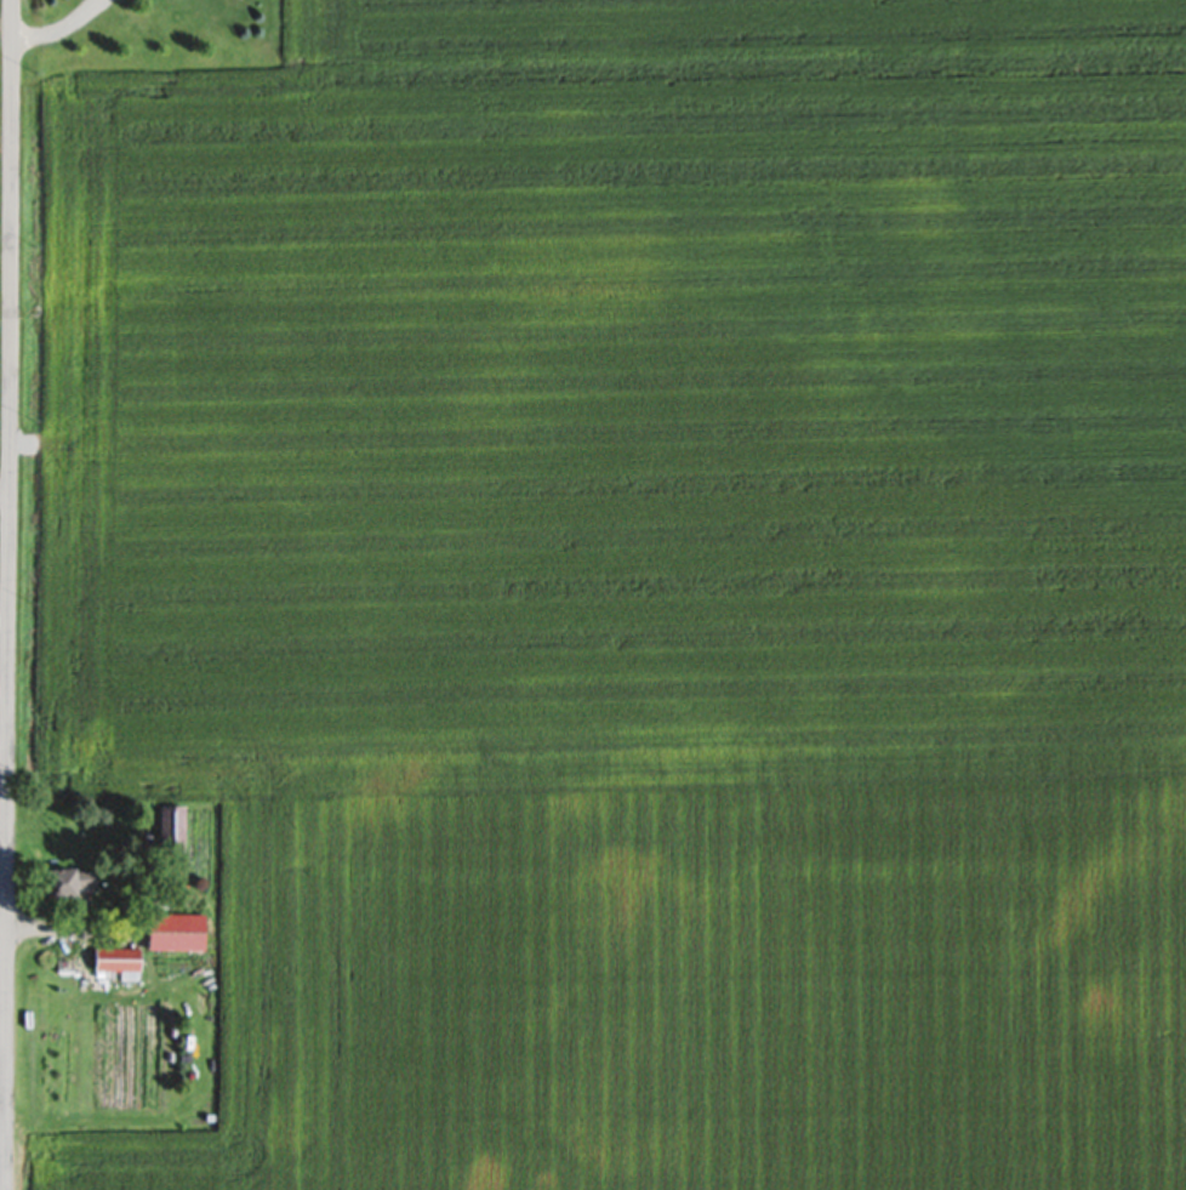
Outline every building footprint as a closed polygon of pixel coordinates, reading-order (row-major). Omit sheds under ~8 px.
[(154,815),(154,860),(179,860),(179,815),(154,815)] [(43,879),(43,908),(90,908),(90,879),(43,879)] [(199,923),(144,923),(144,958),(199,958),(199,923)] [(135,956),(90,956),(90,980),(135,980),(135,956)]
